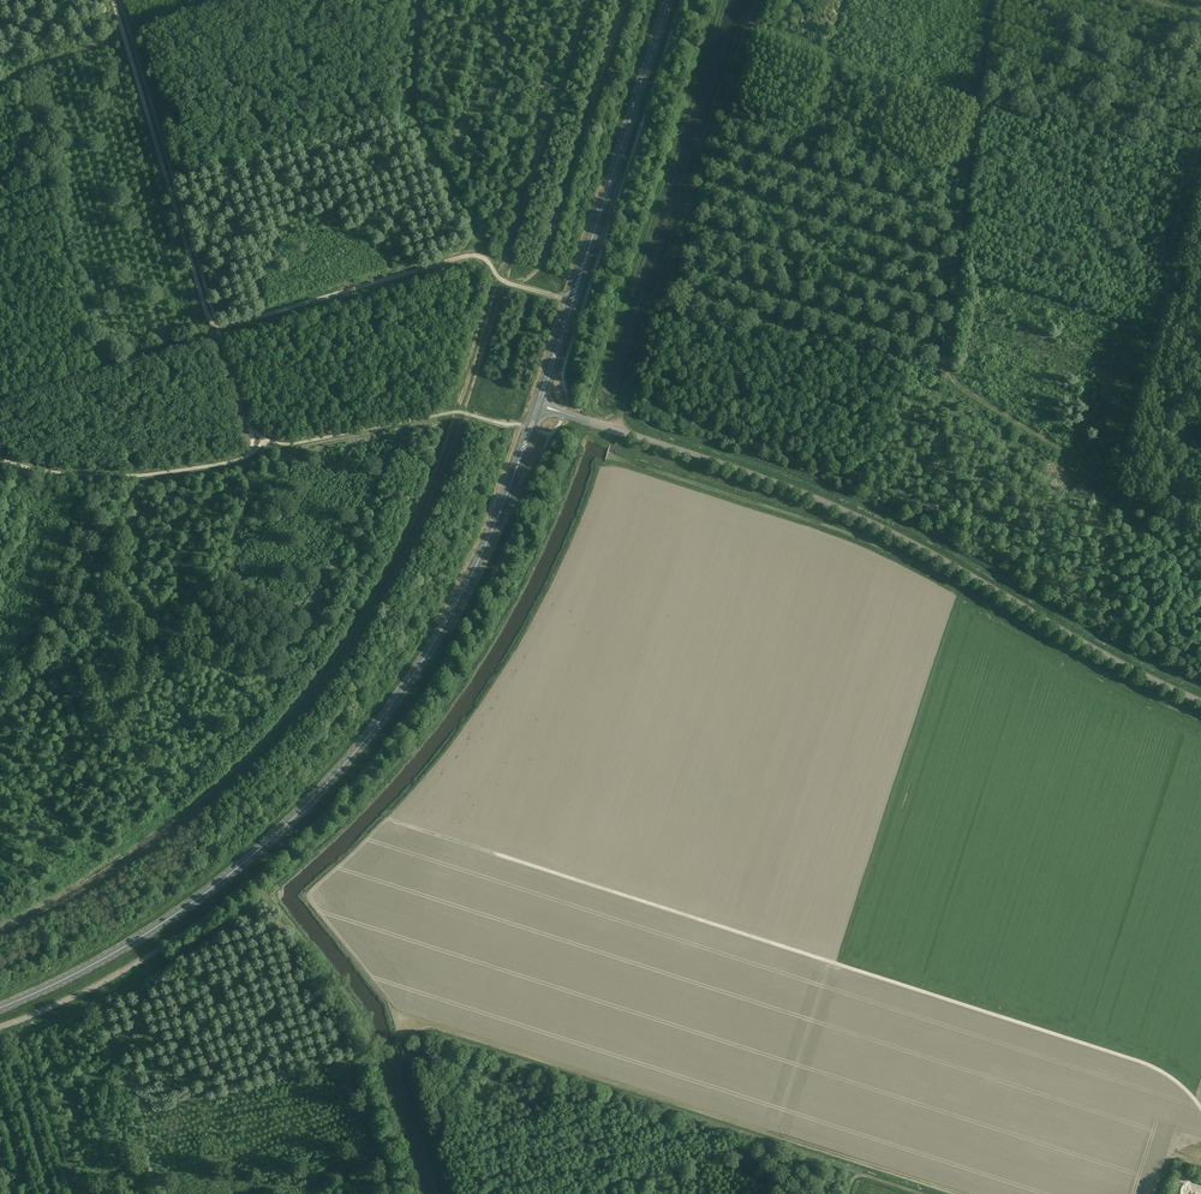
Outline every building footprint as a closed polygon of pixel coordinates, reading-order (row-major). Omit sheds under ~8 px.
[(75,337),(82,342),(86,337),(80,332),(75,337)] [(1173,1193),(1174,1193),(1200,1193),(1200,1187),(1177,1181),(1173,1193)]
